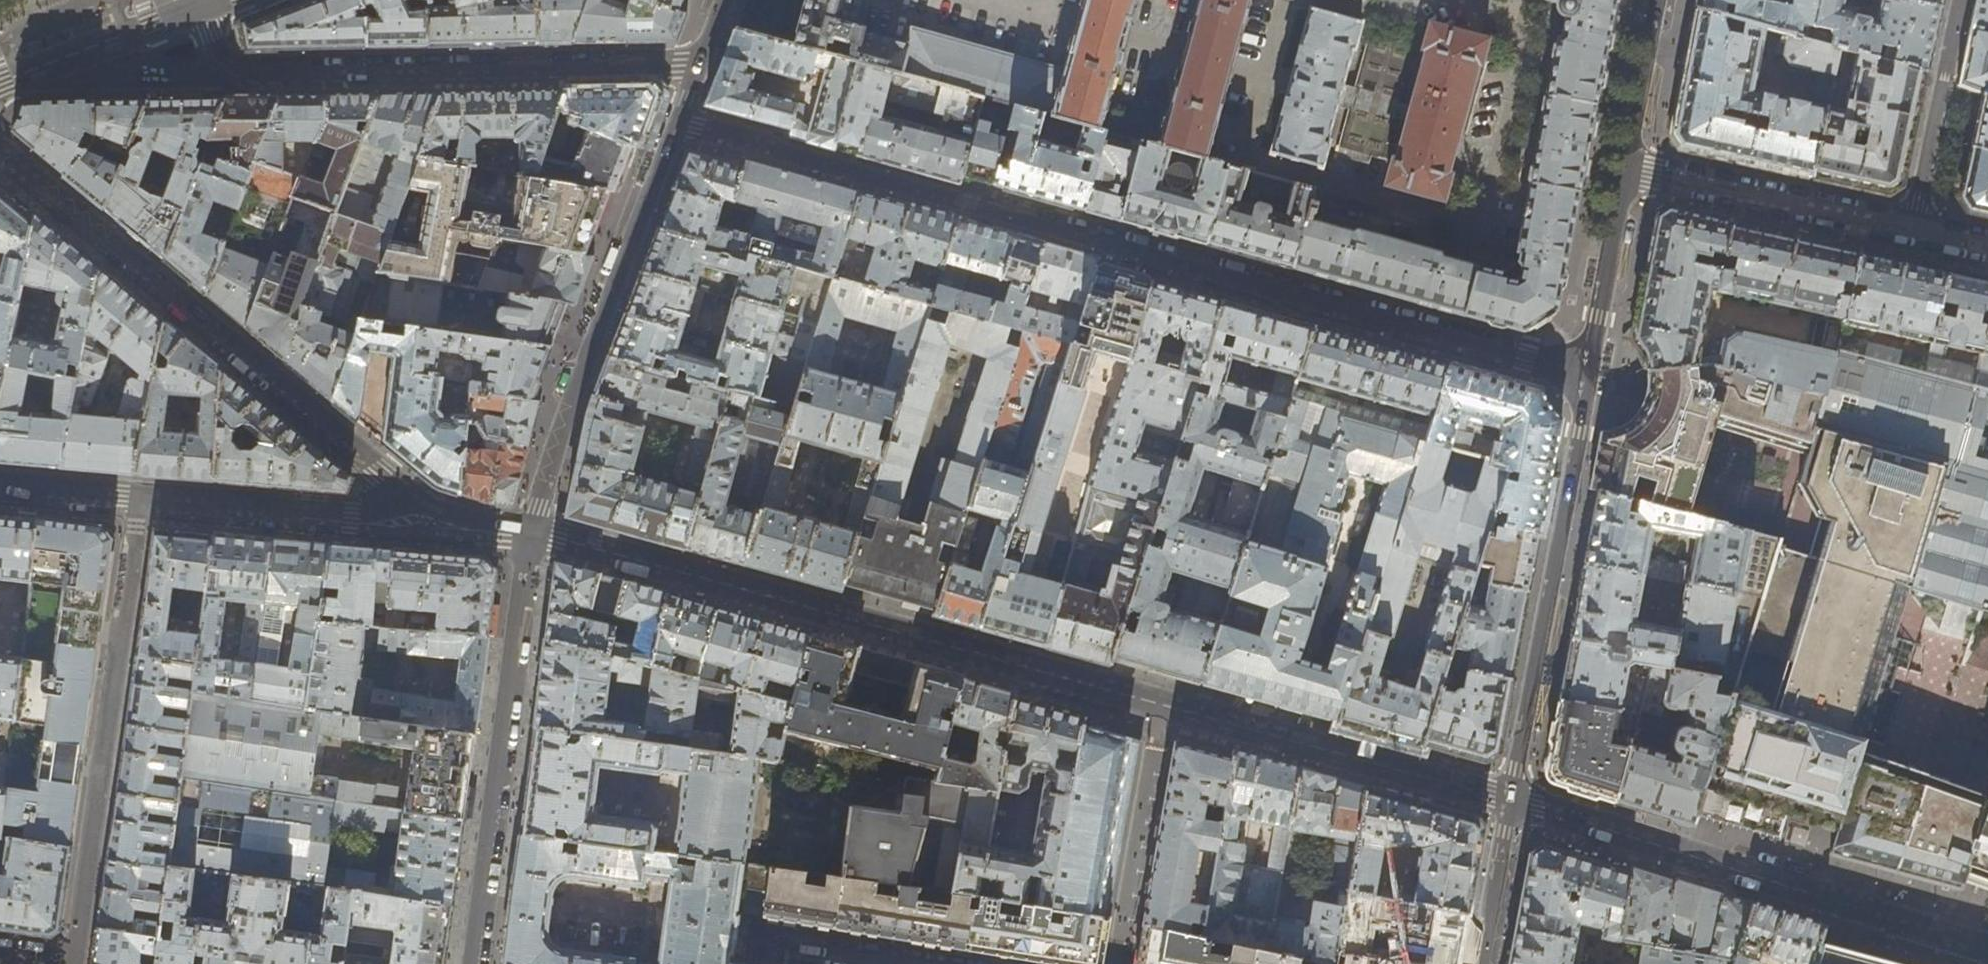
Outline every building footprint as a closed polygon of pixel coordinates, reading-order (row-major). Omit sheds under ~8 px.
[(294,7),(259,20),(243,26),(248,50),(305,49),(367,47),(366,19),(366,13),(364,8),(361,0),(310,0),(304,3),(294,7)] [(259,20),(294,7),(291,0),(257,14),(259,20)] [(364,8),(374,4),(377,18),(366,19),(367,47),(398,47),(428,46),(426,2),(425,0),(361,0),(364,8)] [(537,0),(455,0),(451,1),(441,1),(441,0),(425,0),(426,2),(428,46),(479,45),(537,44),(537,0)] [(537,44),(554,43),(572,43),(588,0),(537,0),(537,44)] [(572,43),(598,43),(626,42),(625,18),(629,6),(619,3),(619,1),(616,0),(588,0),(572,43)] [(629,6),(625,18),(626,42),(641,42),(676,41),(680,29),(686,13),(679,11),(642,0),(630,0),(629,6)] [(679,11),(679,10),(683,0),(642,0),(679,11)] [(1014,106),(1041,114),(1048,116),(1072,122),(1078,124),(1100,130),(1136,0),(1084,0),(1079,19),(1065,69),(912,27),(906,45),(863,33),(863,30),(851,26),(858,0),(805,0),(793,44),(857,62),(983,98),(1014,106)] [(1194,14),(1193,14),(1191,20),(1193,21),(1190,32),(1188,32),(1187,37),(1188,38),(1181,67),(1179,67),(1177,72),(1179,73),(1176,84),(1174,83),(1173,89),(1175,90),(1169,111),(1167,111),(1165,116),(1168,116),(1165,128),(1163,127),(1161,133),(1163,133),(1159,147),(1207,160),(1211,147),(1212,147),(1214,141),(1212,141),(1215,130),(1217,130),(1219,125),(1217,124),(1222,102),(1224,103),(1226,98),(1224,97),(1227,86),(1229,86),(1230,81),(1229,80),(1236,51),(1238,51),(1240,46),(1238,46),(1241,34),(1243,35),(1244,29),(1242,28),(1248,7),(1250,7),(1251,2),(1249,1),(1250,0),(1198,0),(1194,14)] [(1558,2),(1557,3),(1557,7),(1558,9),(1559,12),(1560,14),(1563,16),(1565,17),(1561,36),(1557,38),(1518,252),(1520,252),(1518,261),(1501,272),(1440,256),(1439,251),(1356,229),(1353,232),(1310,220),(1312,215),(1314,215),(1317,204),(1311,202),(1292,268),(1320,276),(1388,294),(1476,319),(1523,332),(1553,313),(1556,310),(1569,246),(1586,154),(1615,0),(1549,0),(1558,2)] [(1811,41),(1820,0),(1791,0),(1790,8),(1757,2),(1755,0),(1697,0),(1695,9),(1765,28),(1777,31),(1799,37),(1802,23),(1809,24),(1806,39),(1811,41)] [(1844,0),(1820,0),(1811,41),(1838,48),(1846,50),(1856,53),(1926,72),(1933,40),(1940,8),(1913,0),(1907,0),(1879,0),(1876,16),(1856,12),(1856,10),(1855,10),(1853,8),(1852,6),(1851,5),(1844,3),(1844,0)] [(1956,84),(1981,95),(1987,97),(1987,0),(1975,0),(1956,84)] [(1271,155),(1321,169),(1329,143),(1327,142),(1351,51),(1353,51),(1361,23),(1311,9),(1271,155)] [(1753,91),(1765,28),(1695,9),(1687,49),(1671,136),(1679,149),(1745,163),(1811,177),(1826,107),(1833,69),(1838,48),(1811,41),(1806,39),(1799,37),(1777,31),(1775,37),(1785,39),(1781,55),(1790,66),(1821,72),(1814,104),(1753,91)] [(1480,65),(1486,40),(1475,36),(1428,24),(1421,49),(1425,50),(1399,147),(1388,143),(1414,45),(1370,33),(1339,148),(1390,162),(1384,184),(1442,201),(1449,176),(1445,174),(1475,64),(1480,65)] [(735,28),(721,67),(706,106),(743,116),(792,130),(789,138),(810,143),(834,150),(857,62),(793,44),(736,28),(735,28)] [(1842,71),(1846,50),(1838,48),(1833,69),(1842,71)] [(1913,132),(1926,72),(1856,53),(1845,110),(1826,107),(1811,177),(1889,194),(1901,186),(1913,132)] [(960,185),(962,177),(977,120),(983,98),(857,62),(834,150),(844,153),(908,170),(960,185)] [(604,91),(565,92),(556,117),(567,121),(571,111),(585,117),(584,122),(578,120),(576,125),(635,147),(644,122),(654,98),(649,90),(604,91)] [(502,93),(441,94),(418,158),(499,172),(500,167),(480,164),(480,166),(476,166),(475,146),(481,138),(514,138),(521,145),(522,176),(536,179),(544,155),(539,155),(539,145),(547,144),(556,117),(565,92),(502,93)] [(403,95),(377,96),(336,213),(391,234),(418,158),(441,94),(403,95)] [(1981,95),(1975,121),(1970,147),(1987,150),(1987,97),(1981,95)] [(350,96),(324,97),(324,121),(310,155),(320,159),(326,145),(339,150),(325,187),(300,177),(299,179),(292,197),(336,213),(377,96),(350,96)] [(310,155),(324,121),(324,97),(301,97),(279,98),(255,163),(299,179),(300,177),(303,171),(307,161),(310,155)] [(245,98),(225,99),(204,155),(252,171),(255,163),(279,98),(252,98),(245,98)] [(163,204),(182,210),(204,155),(225,99),(183,100),(148,100),(134,135),(144,139),(142,145),(137,143),(132,153),(130,156),(129,158),(130,159),(125,171),(120,169),(117,176),(137,189),(137,188),(150,196),(165,200),(163,204)] [(61,102),(24,100),(23,109),(19,117),(12,132),(44,158),(66,177),(87,152),(90,145),(95,136),(94,101),(61,102)] [(122,101),(94,101),(95,136),(90,145),(124,159),(134,135),(148,100),(122,101)] [(1072,151),(1034,140),(1041,114),(1014,106),(1008,129),(994,186),(1035,197),(1084,211),(1106,132),(1100,130),(1078,124),(1072,151)] [(1069,133),(1072,122),(1048,116),(1046,127),(1069,133)] [(544,155),(536,179),(547,181),(568,182),(584,183),(610,190),(618,192),(625,172),(635,147),(576,125),(567,121),(556,117),(547,144),(544,155)] [(977,120),(962,177),(982,182),(994,186),(1008,129),(977,120)] [(1141,142),(1106,132),(1084,211),(1099,215),(1121,220),(1128,191),(1119,188),(1121,179),(1131,182),(1139,148),(1141,142)] [(1146,149),(1139,148),(1131,182),(1128,191),(1121,220),(1135,225),(1138,213),(1168,221),(1195,229),(1192,240),(1206,244),(1228,166),(1207,160),(1159,147),(1147,144),(1146,149)] [(120,169),(124,159),(90,145),(87,152),(66,177),(84,192),(104,209),(117,176),(120,169)] [(1970,147),(1959,198),(1968,211),(1987,216),(1987,150),(1970,147)] [(675,186),(673,189),(722,202),(727,205),(734,207),(735,205),(735,200),(733,199),(743,167),(719,160),(688,152),(675,186)] [(237,211),(252,171),(204,155),(182,210),(164,259),(179,271),(206,294),(225,243),(199,235),(211,202),(237,211)] [(499,172),(418,158),(391,234),(377,273),(393,275),(444,283),(480,289),(490,260),(456,253),(458,241),(467,243),(468,241),(472,246),(494,250),(498,238),(547,249),(585,255),(587,249),(603,209),(610,190),(584,183),(568,182),(547,181),(536,179),(522,176),(499,172)] [(747,254),(835,277),(860,191),(838,185),(779,169),(746,160),(743,167),(733,199),(735,200),(735,205),(734,207),(755,213),(752,228),(747,254)] [(314,164),(307,161),(303,171),(310,174),(314,164)] [(255,163),(252,171),(237,211),(225,243),(206,294),(221,307),(245,326),(272,250),(284,218),(292,197),(299,179),(255,163)] [(1247,255),(1292,268),(1311,202),(1314,190),(1228,166),(1206,244),(1247,255)] [(117,176),(104,209),(137,237),(164,259),(182,210),(163,204),(165,200),(150,196),(137,188),(137,189),(117,176)] [(0,185),(0,252),(7,253),(0,289),(0,365),(6,367),(12,335),(22,284),(36,215),(16,198),(0,185)] [(716,225),(722,202),(673,189),(667,205),(658,229),(747,254),(752,228),(746,227),(744,233),(716,225)] [(835,277),(883,291),(910,205),(887,199),(860,191),(835,277)] [(285,360),(336,213),(292,197),(284,218),(293,222),(296,216),(304,220),(293,250),(289,249),(287,255),(272,250),(245,326),(256,335),(275,352),(285,360)] [(933,212),(910,205),(883,291),(933,304),(961,219),(933,212)] [(1634,343),(1638,348),(1642,355),(1643,359),(1645,365),(1646,371),(1709,364),(1823,396),(1837,351),(1840,337),(1843,324),(1849,297),(1837,295),(1840,279),(1852,282),(1859,248),(1668,206),(1655,214),(1636,319),(1632,340),(1634,343)] [(377,273),(391,234),(336,213),(285,360),(304,376),(332,400),(355,335),(333,327),(336,318),(345,322),(359,280),(373,285),(377,273)] [(75,248),(36,215),(22,284),(66,294),(56,343),(12,335),(6,367),(27,371),(56,376),(64,378),(67,363),(78,365),(99,268),(75,248)] [(989,320),(1016,235),(987,226),(961,219),(933,304),(933,305),(989,320)] [(747,254),(658,229),(650,250),(641,273),(704,290),(708,291),(710,285),(701,283),(701,284),(696,283),(701,265),(740,275),(733,298),(782,311),(788,290),(806,295),(800,316),(821,321),(835,277),(747,254)] [(1027,238),(1016,235),(989,320),(1016,328),(1023,307),(1029,288),(1044,242),(1027,238)] [(498,238),(494,250),(490,260),(480,289),(509,293),(567,303),(575,304),(590,263),(593,257),(585,255),(547,249),(498,238)] [(1069,249),(1044,242),(1029,288),(1050,294),(1048,299),(1051,300),(1047,313),(1023,307),(1016,328),(1024,330),(1071,343),(1073,344),(1080,322),(1058,317),(1063,297),(1085,303),(1097,266),(1099,258),(1069,249)] [(1905,258),(1859,248),(1852,282),(1849,297),(1843,324),(1931,343),(1948,268),(1905,258)] [(1123,273),(1097,266),(1085,303),(1080,322),(1073,344),(1071,343),(1032,466),(1030,473),(980,629),(1008,637),(1045,647),(1062,585),(1028,575),(1085,390),(1084,390),(1095,354),(1127,364),(1089,484),(1089,485),(1161,505),(1173,468),(1134,456),(1145,423),(1184,433),(1196,393),(1201,377),(1131,357),(1152,281),(1123,273)] [(165,322),(137,299),(99,268),(78,365),(75,380),(60,468),(99,471),(129,473),(134,474),(165,322)] [(1948,268),(1931,343),(1981,354),(1987,326),(1987,325),(1977,323),(1980,310),(1987,311),(1987,276),(1968,272),(1948,268)] [(692,331),(704,290),(641,273),(634,293),(626,314),(681,329),(682,328),(692,331)] [(437,330),(444,283),(393,275),(387,323),(419,328),(437,330)] [(835,277),(821,321),(807,363),(794,407),(790,418),(744,564),(787,576),(842,591),(844,584),(933,305),(933,304),(883,291),(835,277)] [(1131,357),(1201,377),(1222,300),(1187,290),(1152,281),(1131,357)] [(553,342),(567,303),(509,293),(507,308),(504,307),(502,307),(500,309),(499,309),(498,317),(498,319),(500,321),(502,322),(505,322),(503,339),(551,346),(553,342)] [(714,299),(722,301),(724,295),(715,293),(714,299)] [(800,316),(782,311),(733,298),(721,339),(721,340),(807,363),(821,321),(800,316)] [(1297,379),(1314,325),(1267,312),(1222,300),(1201,377),(1196,393),(1285,418),(1295,386),(1297,379)] [(1016,328),(989,320),(933,305),(844,584),(891,597),(934,609),(935,609),(965,517),(967,508),(996,418),(988,415),(990,407),(999,409),(1024,330),(1016,328)] [(681,329),(626,314),(617,336),(609,358),(683,378),(685,369),(696,372),(693,381),(729,390),(776,403),(794,407),(807,363),(721,340),(715,362),(675,352),(678,339),(689,342),(691,334),(681,332),(681,329)] [(413,375),(419,328),(387,323),(361,319),(355,335),(332,400),(357,420),(358,417),(357,416),(360,410),(368,352),(393,354),(383,442),(390,448),(434,484),(460,494),(462,463),(465,463),(468,422),(470,391),(471,382),(413,375)] [(177,477),(214,481),(221,369),(199,351),(165,322),(134,474),(177,477)] [(1364,339),(1314,325),(1297,379),(1405,409),(1433,417),(1449,363),(1427,357),(1364,339)] [(1987,326),(1981,354),(1978,367),(1974,386),(1987,390),(1987,326)] [(503,339),(437,330),(419,328),(413,375),(471,382),(470,391),(531,400),(549,351),(551,346),(503,339)] [(1032,466),(1071,343),(1024,330),(999,409),(996,418),(967,508),(996,518),(997,524),(982,575),(966,569),(970,553),(968,552),(977,521),(965,517),(935,609),(933,617),(956,623),(980,629),(1030,473),(1005,466),(1010,447),(1012,448),(1038,365),(1046,361),(1048,362),(1017,462),(1032,466)] [(1840,337),(1837,351),(1851,354),(1855,340),(1840,337)] [(1868,343),(1865,358),(1889,365),(1893,349),(1868,343)] [(1851,354),(1837,351),(1823,396),(1709,364),(1646,371),(1647,373),(1647,384),(1645,395),(1640,406),(1636,411),(1629,419),(1620,425),(1610,429),(1599,430),(1595,455),(1589,487),(1598,490),(1685,510),(1709,409),(1722,412),(1721,417),(1791,434),(1793,429),(1803,432),(1794,474),(1813,509),(1817,510),(1807,548),(1776,540),(1760,597),(1736,681),(1731,697),(1696,812),(1745,826),(1777,836),(1786,809),(1837,826),(1829,852),(1858,860),(1894,871),(1925,777),(1859,754),(1862,744),(1882,750),(1898,697),(1886,693),(1892,670),(1904,674),(1912,647),(1892,641),(1908,591),(1981,612),(1983,605),(1987,607),(1987,390),(1974,386),(1924,373),(1889,365),(1865,358),(1851,354)] [(1928,356),(1924,373),(1974,386),(1978,367),(1928,356)] [(693,381),(683,378),(609,358),(595,395),(591,408),(589,413),(567,516),(630,533),(686,548),(701,495),(629,475),(648,409),(696,423),(681,475),(704,482),(729,390),(693,381)] [(1498,376),(1449,363),(1433,417),(1425,441),(1468,453),(1475,429),(1458,425),(1460,418),(1498,428),(1506,441),(1498,446),(1494,460),(1509,464),(1494,512),(1505,514),(1503,526),(1540,533),(1551,474),(1561,420),(1555,415),(1552,411),(1549,408),(1545,400),(1542,394),(1541,388),(1498,376)] [(60,468),(75,380),(64,378),(56,376),(27,371),(6,367),(4,379),(0,397),(0,463),(27,465),(60,468)] [(282,486),(345,492),(351,478),(285,423),(221,369),(214,481),(282,486)] [(1295,386),(1285,418),(1202,682),(1226,689),(1296,708),(1337,720),(1338,720),(1425,441),(1433,417),(1405,409),(1403,417),(1295,386)] [(773,413),(776,403),(729,390),(704,482),(701,495),(686,548),(715,556),(744,564),(790,418),(773,413)] [(539,401),(531,400),(470,391),(468,422),(477,422),(486,435),(528,445),(539,405),(539,401)] [(1161,505),(1113,658),(1114,658),(1122,660),(1145,667),(1167,673),(1192,680),(1202,682),(1285,418),(1196,393),(1184,433),(1180,444),(1176,457),(1173,468),(1161,505)] [(527,448),(528,445),(486,435),(477,422),(468,422),(465,463),(462,463),(460,494),(470,497),(489,504),(511,505),(513,504),(527,448)] [(1509,464),(1494,460),(1468,453),(1425,441),(1338,720),(1336,727),(1380,739),(1421,750),(1423,743),(1447,667),(1466,603),(1467,599),(1473,581),(1487,535),(1494,512),(1509,464)] [(1176,457),(1180,444),(1174,442),(1170,455),(1176,457)] [(1111,665),(1113,658),(1161,505),(1089,485),(1062,585),(1045,647),(1071,655),(1111,665)] [(1685,510),(1598,490),(1592,525),(1584,564),(1643,575),(1686,583),(1760,597),(1776,540),(1778,533),(1685,510)] [(0,514),(0,580),(30,584),(38,518),(8,515),(0,514)] [(68,521),(38,518),(30,584),(22,659),(14,723),(7,789),(1,838),(3,839),(9,839),(72,847),(77,808),(86,743),(89,724),(97,661),(107,595),(112,554),(109,554),(111,538),(101,528),(86,526),(86,523),(68,521)] [(1538,542),(1540,533),(1503,526),(1501,532),(1495,531),(1494,536),(1487,535),(1473,581),(1529,591),(1538,542)] [(137,657),(196,664),(213,533),(155,528),(146,593),(137,657)] [(229,685),(228,696),(248,700),(272,538),(239,535),(213,533),(196,664),(194,678),(193,689),(193,691),(212,694),(214,682),(229,685)] [(300,541),(272,538),(248,700),(306,708),(319,622),(329,544),(300,541)] [(358,547),(329,544),(319,622),(384,628),(392,550),(358,547)] [(435,632),(487,636),(487,635),(491,601),(495,571),(490,564),(486,559),(439,554),(392,550),(384,628),(400,629),(402,609),(437,612),(435,632)] [(652,667),(668,595),(615,580),(556,564),(551,606),(546,640),(652,667)] [(1643,575),(1584,564),(1582,578),(1571,637),(1672,654),(1669,669),(1715,677),(1736,681),(1760,597),(1686,583),(1677,629),(1634,621),(1643,575)] [(1527,600),(1529,591),(1473,581),(1467,599),(1485,602),(1484,607),(1466,603),(1447,667),(1512,679),(1527,600)] [(693,602),(668,595),(652,667),(680,674),(683,661),(674,657),(675,652),(704,660),(717,608),(693,602)] [(739,614),(717,608),(704,660),(699,679),(711,682),(717,663),(732,667),(730,673),(725,676),(723,684),(746,690),(764,621),(739,614)] [(787,627),(764,621),(746,690),(793,702),(810,634),(787,627)] [(487,636),(435,632),(431,631),(426,631),(400,629),(384,628),(319,622),(306,708),(475,735),(482,681),(488,636),(487,636)] [(941,721),(945,706),(955,709),(964,676),(887,655),(810,634),(793,702),(785,732),(839,745),(841,736),(848,738),(849,741),(853,746),(856,749),(862,752),(866,753),(872,753),(878,751),(883,747),(912,755),(910,763),(939,771),(950,731),(939,728),(940,727),(946,729),(948,722),(941,721)] [(1672,654),(1571,637),(1568,648),(1559,700),(1638,714),(1639,711),(1647,680),(1625,676),(1626,667),(1631,664),(1650,667),(1651,666),(1669,669),(1672,654)] [(723,684),(711,682),(699,679),(680,674),(652,667),(546,640),(540,687),(535,728),(660,744),(661,737),(653,736),(653,731),(674,734),(672,746),(722,753),(723,738),(721,734),(691,730),(695,699),(737,706),(730,754),(759,758),(777,760),(785,732),(793,702),(746,690),(723,684)] [(14,723),(22,659),(0,657),(0,722),(14,723)] [(168,674),(194,678),(196,664),(137,657),(132,690),(127,725),(187,732),(193,691),(193,689),(167,686),(168,674)] [(1651,666),(1650,667),(1647,680),(1639,711),(1659,717),(1662,718),(1664,716),(1666,714),(1667,708),(1686,711),(1689,719),(1686,726),(1684,725),(1681,725),(1678,726),(1675,730),(1671,744),(1671,747),(1673,749),(1675,751),(1677,752),(1675,758),(1631,744),(1615,802),(1647,812),(1692,826),(1696,812),(1731,697),(1712,693),(1715,677),(1669,669),(1651,666)] [(1499,751),(1504,721),(1512,679),(1447,667),(1423,743),(1424,744),(1455,752),(1484,760),(1499,751)] [(989,683),(964,676),(955,709),(950,731),(939,771),(936,781),(998,789),(1005,748),(995,745),(998,729),(1008,732),(1014,698),(1016,690),(989,683)] [(228,696),(212,694),(193,691),(187,732),(182,776),(182,778),(464,820),(470,774),(475,735),(306,708),(248,700),(228,696)] [(1050,708),(1014,698),(1008,732),(1005,748),(998,789),(1018,793),(1028,786),(1031,769),(1045,772),(1031,854),(989,846),(999,789),(998,789),(936,781),(907,777),(902,812),(851,807),(841,877),(976,896),(1053,910),(1082,727),(1084,717),(1050,708)] [(1638,714),(1559,700),(1557,709),(1546,769),(1553,782),(1577,790),(1615,802),(1631,744),(1638,714)] [(187,732),(127,725),(123,759),(118,793),(178,800),(180,786),(153,783),(154,772),(182,776),(187,732)] [(1053,910),(976,896),(966,950),(1055,963),(1102,963),(1109,918),(1131,733),(1082,727),(1053,910)] [(672,746),(660,744),(535,728),(527,783),(521,834),(663,853),(664,839),(655,838),(657,829),(652,823),(594,815),(599,766),(658,774),(664,770),(686,773),(674,855),(743,864),(744,858),(743,858),(745,844),(749,845),(750,840),(749,840),(757,782),(758,782),(759,778),(755,777),(757,762),(758,762),(759,758),(730,754),(722,753),(672,746)] [(1225,806),(1232,758),(1231,758),(1201,749),(1175,742),(1162,812),(1204,821),(1207,804),(1225,806)] [(1265,763),(1232,758),(1225,806),(1223,814),(1221,824),(1203,937),(1269,951),(1274,921),(1290,829),(1300,768),(1265,763)] [(1300,768),(1290,829),(1331,836),(1330,843),(1328,845),(1320,888),(1339,891),(1337,901),(1339,904),(1316,899),(1312,924),(1307,928),(1274,921),(1269,951),(1313,961),(1329,963),(1335,963),(1348,891),(1365,787),(1334,778),(1300,768)] [(1982,801),(1983,797),(1925,777),(1894,871),(1924,879),(1958,889),(1967,865),(1987,873),(1987,802),(1982,801)] [(180,786),(178,800),(170,866),(261,879),(316,885),(353,891),(452,905),(459,857),(464,820),(182,778),(180,786)] [(1420,802),(1365,787),(1348,891),(1373,895),(1383,837),(1425,846),(1423,854),(1420,856),(1418,856),(1417,864),(1418,864),(1420,869),(1415,896),(1384,890),(1382,897),(1469,914),(1478,865),(1486,820),(1420,802)] [(170,867),(170,866),(178,800),(118,793),(114,822),(108,861),(170,867)] [(1204,821),(1162,812),(1158,837),(1143,925),(1203,937),(1221,824),(1215,823),(1204,821)] [(736,913),(743,864),(674,855),(663,853),(521,834),(512,900),(504,963),(631,963),(632,960),(565,951),(559,950),(553,946),(549,941),(548,938),(546,933),(546,930),(546,927),(548,927),(552,893),(550,893),(550,892),(552,886),(555,881),(560,877),(565,875),(569,874),(575,874),(642,883),(643,876),(672,880),(660,963),(729,963),(730,954),(733,954),(737,916),(736,915),(736,913)] [(72,847),(9,839),(5,871),(0,870),(0,929),(5,930),(52,936),(60,931),(72,847)] [(1630,874),(1629,873),(1603,865),(1583,859),(1542,846),(1529,854),(1509,960),(1509,963),(1570,963),(1578,923),(1602,927),(1601,938),(1617,940),(1618,939),(1630,874)] [(170,867),(108,861),(104,894),(99,928),(161,936),(163,921),(134,917),(135,907),(164,911),(165,908),(170,867)] [(170,867),(165,908),(201,912),(193,963),(249,963),(261,879),(170,866),(170,867)] [(1631,866),(1630,874),(1618,939),(1643,944),(1734,960),(1753,905),(1656,874),(1631,866)] [(841,877),(840,877),(834,928),(903,940),(966,950),(976,896),(841,877)] [(316,885),(261,879),(249,963),(306,963),(316,885)] [(353,891),(316,885),(306,963),(343,963),(344,953),(346,941),(353,891)] [(452,905),(353,891),(346,941),(386,946),(384,959),(344,953),(343,963),(444,963),(445,956),(452,905)] [(1373,895),(1348,891),(1335,963),(1459,963),(1469,914),(1382,897),(1373,895)] [(1753,905),(1734,960),(1733,963),(1813,963),(1818,944),(1823,927),(1787,915),(1753,905)] [(164,911),(163,921),(161,936),(157,963),(193,963),(201,912),(165,908),(164,911)] [(1203,937),(1143,925),(1136,963),(1313,963),(1313,961),(1269,951),(1203,937)] [(99,928),(97,942),(94,963),(140,963),(140,961),(151,963),(157,963),(161,936),(99,928)] [(1734,960),(1643,944),(1639,963),(1733,963),(1734,960)] [(1818,944),(1813,963),(1890,963),(1861,956),(1818,944)]
